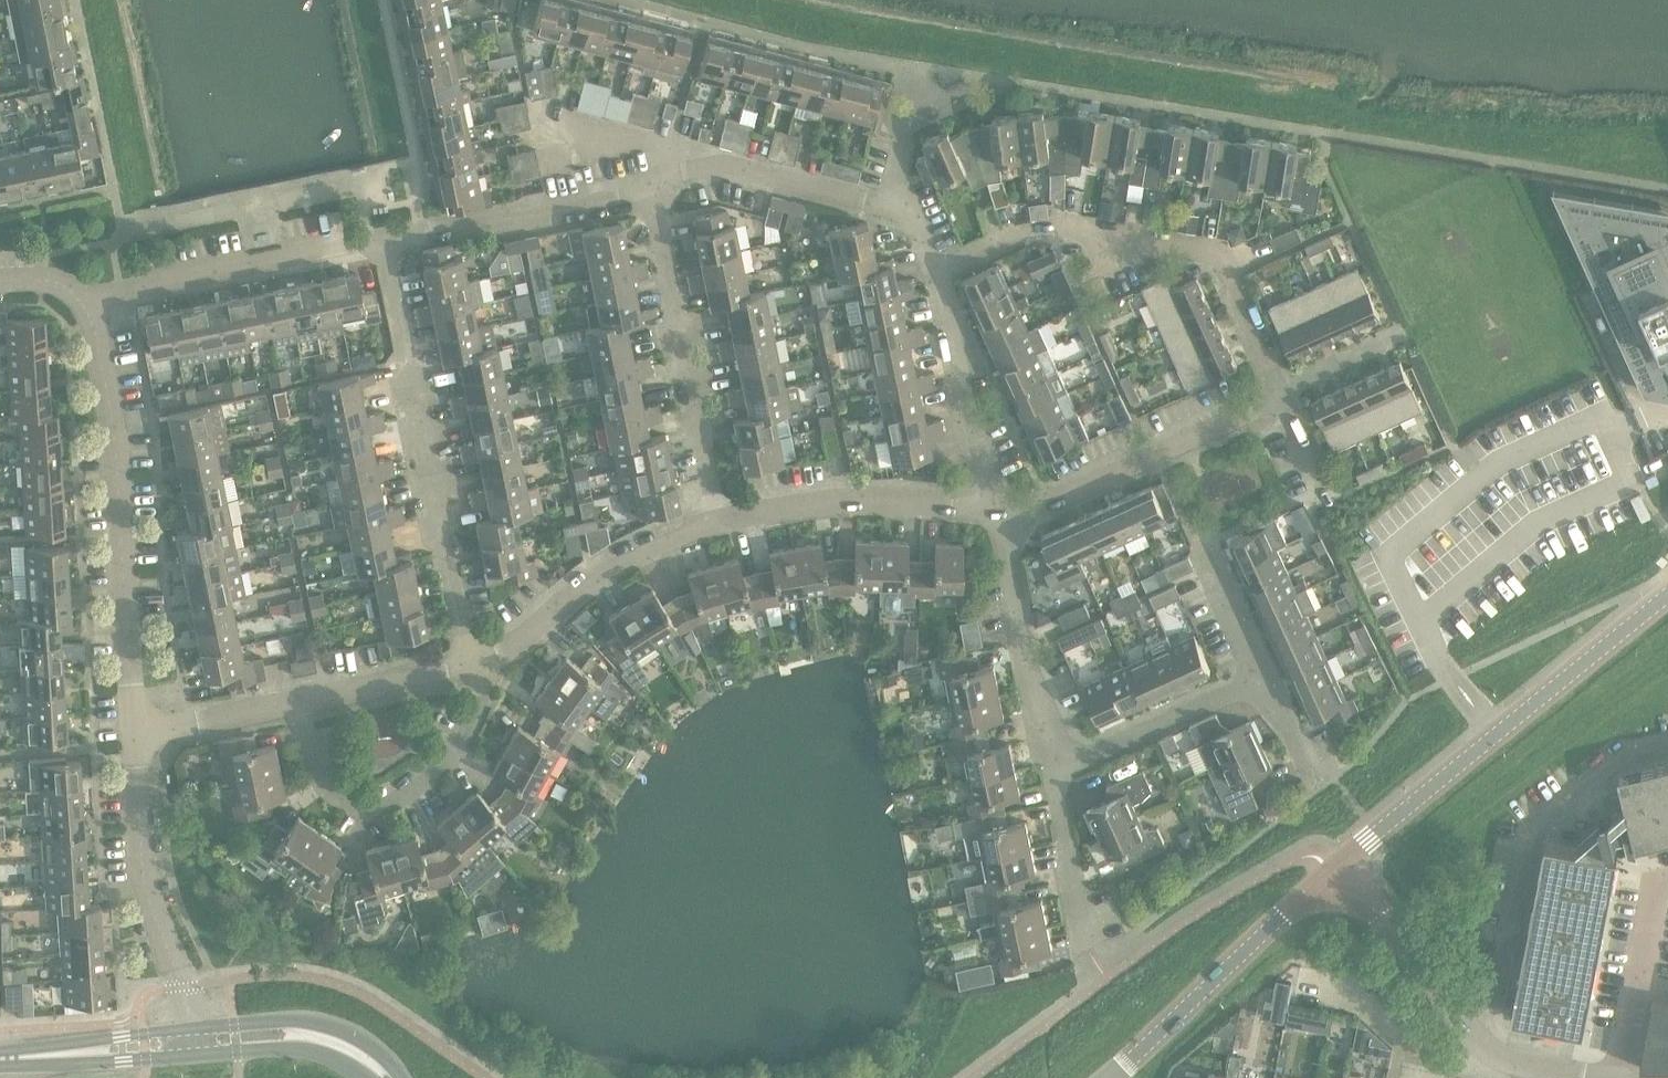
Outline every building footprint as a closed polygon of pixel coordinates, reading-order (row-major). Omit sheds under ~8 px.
[(12,12),(67,1),(67,0),(10,0),(12,12)] [(401,11),(442,2),(441,0),(399,0),(401,11)] [(487,6),(500,9),(502,0),(488,0),(487,6)] [(508,11),(513,12),(516,1),(511,0),(502,0),(500,9),(508,11)] [(559,38),(569,0),(542,0),(533,31),(559,38)] [(559,38),(583,45),(594,4),(578,0),(569,0),(559,38)] [(12,12),(17,37),(66,27),(63,12),(66,8),(68,7),(67,1),(12,12)] [(401,11),(406,35),(447,27),(442,2),(401,11)] [(594,4),(583,45),(608,51),(619,11),(594,4)] [(619,11),(608,51),(632,58),(643,17),(619,11)] [(643,17),(632,58),(645,61),(642,71),(654,74),(656,64),(667,24),(643,17)] [(667,24),(656,64),(654,74),(673,79),(679,75),(680,70),(682,71),(693,30),(667,24)] [(21,62),(32,60),(32,59),(77,50),(76,43),(73,44),(69,41),(66,27),(17,37),(21,62)] [(447,27),(406,35),(411,60),(452,52),(447,27)] [(497,31),(499,42),(513,39),(511,29),(497,31)] [(710,35),(699,75),(724,82),(735,42),(710,35)] [(515,50),(513,39),(499,42),(502,53),(515,50)] [(735,42),(724,82),(749,89),(760,48),(735,42)] [(760,48),(749,89),(774,95),(784,55),(760,48)] [(29,77),(30,87),(61,81),(69,118),(91,114),(82,74),(76,75),(73,62),(76,57),(79,57),(77,50),(32,59),(32,60),(35,76),(29,77)] [(452,52),(411,60),(416,85),(457,76),(458,76),(467,74),(462,50),(452,52)] [(514,52),(501,55),(501,57),(503,65),(517,62),(515,54),(514,52)] [(784,55),(774,95),(798,102),(808,61),(784,55)] [(833,68),(808,61),(798,102),(810,105),(807,115),(819,118),(821,108),(822,108),(833,68)] [(539,69),(545,97),(558,94),(552,66),(539,69)] [(833,68),(822,108),(847,114),(857,74),(833,68)] [(531,100),(545,97),(539,69),(525,72),(531,100)] [(857,74),(847,114),(867,120),(864,130),(878,134),(891,83),(857,74)] [(457,76),(416,85),(421,110),(462,101),(472,100),(469,89),(460,91),(457,76)] [(509,92),(524,89),(521,77),(507,80),(509,92)] [(585,80),(580,100),(578,108),(591,111),(599,84),(585,80)] [(599,84),(591,111),(605,115),(612,87),(599,84)] [(40,92),(42,101),(55,98),(53,89),(40,92)] [(28,104),(42,101),(40,92),(26,95),(28,104)] [(634,93),(627,121),(640,124),(648,97),(634,93)] [(648,97),(640,124),(654,128),(661,100),(648,97)] [(498,106),(501,119),(529,114),(526,100),(498,106)] [(421,110),(427,135),(467,127),(462,101),(421,110)] [(1019,115),(1026,159),(1049,156),(1052,174),(1067,172),(1068,115),(1059,116),(1046,119),(1045,112),(1019,115)] [(1068,115),(1067,172),(1082,174),(1085,156),(1110,160),(1117,116),(1091,112),(1089,119),(1076,116),(1068,115)] [(49,138),(59,183),(73,180),(78,183),(78,186),(86,184),(80,157),(99,153),(91,114),(69,118),(74,139),(58,143),(57,136),(49,138)] [(504,133),(532,127),(529,114),(501,119),(504,133)] [(973,128),(988,183),(1003,180),(1001,163),(1026,159),(1019,115),(993,119),(994,126),(986,126),(973,128)] [(1117,116),(1110,160),(1133,164),(1130,182),(1146,185),(1155,130),(1141,127),(1142,121),(1117,116)] [(727,117),(719,145),(733,149),(740,121),(727,117)] [(740,121),(733,149),(746,152),(754,125),(740,121)] [(1155,130),(1146,185),(1160,187),(1163,169),(1188,173),(1195,129),(1169,125),(1168,132),(1155,130)] [(701,126),(698,140),(709,143),(712,129),(701,126)] [(427,135),(432,160),(473,151),(482,149),(480,138),(470,140),(467,127),(427,135)] [(975,188),(988,183),(973,128),(972,128),(953,137),(950,131),(925,142),(931,154),(919,159),(928,181),(940,175),(944,183),(967,172),(975,188)] [(1195,129),(1188,173),(1212,177),(1209,195),(1224,198),(1233,143),(1220,140),(1221,133),(1195,129)] [(775,131),(768,158),(781,162),(789,134),(775,131)] [(26,150),(36,195),(42,194),(42,191),(44,186),(59,183),(49,138),(47,132),(24,137),(26,150)] [(789,134),(781,162),(795,165),(802,138),(789,134)] [(0,148),(10,193),(24,191),(28,194),(29,196),(36,195),(26,150),(24,137),(23,137),(25,150),(10,153),(8,146),(0,148)] [(1233,143),(1224,198),(1239,200),(1242,182),(1267,186),(1274,142),(1248,138),(1246,145),(1233,143)] [(1274,142),(1267,186),(1265,197),(1288,202),(1287,208),(1318,213),(1323,182),(1308,179),(1312,156),(1298,153),(1299,147),(1274,142)] [(10,193),(0,148),(0,195),(10,193)] [(432,160),(437,184),(478,176),(487,174),(482,149),(473,151),(432,160)] [(508,155),(511,169),(539,163),(536,150),(508,155)] [(823,159),(820,172),(831,175),(834,161),(823,159)] [(834,161),(831,175),(858,182),(862,168),(834,161)] [(514,183),(542,177),(539,163),(511,169),(514,183)] [(482,202),(483,206),(493,204),(490,187),(480,189),(478,176),(437,184),(442,210),(482,202)] [(767,215),(765,224),(778,227),(783,208),(786,199),(772,196),(767,215)] [(1604,285),(1637,359),(1663,348),(1666,356),(1667,355),(1667,247),(1652,212),(1564,197),(1604,285)] [(1104,200),(1101,217),(1117,220),(1119,203),(1104,200)] [(785,230),(787,230),(799,233),(806,205),(806,204),(792,201),(785,230)] [(1029,202),(1014,204),(1016,221),(1031,219),(1029,202)] [(1050,202),(1033,205),(1035,219),(1052,216),(1050,202)] [(696,232),(701,257),(740,249),(735,224),(731,225),(728,211),(696,217),(699,232),(696,232)] [(1166,211),(1163,229),(1178,231),(1181,214),(1166,211)] [(1181,214),(1178,231),(1179,231),(1197,234),(1200,215),(1182,212),(1181,214)] [(1652,212),(1667,247),(1667,215),(1652,212)] [(588,255),(588,256),(627,248),(622,223),(584,231),(584,228),(569,231),(575,258),(588,255)] [(827,231),(832,255),(873,247),(868,223),(827,231)] [(1242,225),(1229,232),(1234,243),(1235,245),(1248,239),(1249,239),(1248,237),(1242,225)] [(1272,239),(1277,252),(1303,240),(1297,228),(1272,239)] [(525,239),(530,267),(536,291),(551,288),(546,264),(545,264),(539,236),(525,239)] [(1332,236),(1319,242),(1323,251),(1336,245),(1332,236)] [(505,243),(510,271),(524,268),(518,240),(505,243)] [(1319,242),(1306,248),(1310,256),(1323,251),(1319,242)] [(421,250),(429,289),(468,280),(469,280),(464,256),(456,257),(453,244),(421,250)] [(837,279),(854,276),(877,271),(877,270),(893,267),(891,259),(876,262),(873,247),(832,255),(837,279)] [(588,256),(593,280),(647,268),(646,260),(630,263),(627,248),(588,256)] [(689,275),(690,284),(745,272),(740,249),(701,257),(704,272),(689,275)] [(1027,280),(1062,265),(1061,263),(1055,250),(1021,265),(1027,280)] [(1289,255),(1276,261),(1280,270),(1293,264),(1289,255)] [(1276,261),(1263,267),(1267,276),(1280,270),(1276,261)] [(964,281),(975,304),(1010,287),(999,265),(964,281)] [(877,271),(854,276),(858,299),(859,299),(913,287),(912,279),(896,282),(893,267),(888,268),(877,270),(877,271)] [(593,280),(598,302),(637,295),(634,280),(649,277),(647,268),(593,280)] [(1339,277),(1361,326),(1381,317),(1359,268),(1339,277)] [(1059,291),(1063,289),(1071,285),(1066,273),(1064,270),(1053,275),(1059,291)] [(708,289),(711,305),(727,302),(726,300),(750,295),(750,294),(749,294),(745,272),(690,284),(692,292),(708,289)] [(342,318),(364,314),(366,323),(382,320),(376,290),(362,293),(358,273),(334,278),(342,318)] [(1143,288),(1159,324),(1208,301),(1198,279),(1173,290),(1167,277),(1143,288)] [(1316,288),(1341,335),(1361,326),(1339,277),(1316,288)] [(310,283),(321,336),(345,331),(342,318),(334,278),(310,283)] [(417,307),(418,315),(474,304),(469,280),(468,280),(429,289),(432,303),(417,307)] [(295,327),(298,341),(321,336),(310,283),(287,288),(295,327)] [(1069,301),(1077,298),(1071,285),(1063,289),(1069,301)] [(858,299),(846,301),(850,323),(863,320),(863,322),(903,314),(899,299),(915,295),(913,287),(859,299),(858,299)] [(984,326),(1020,309),(1031,304),(1028,297),(1018,302),(1010,287),(975,304),(984,326)] [(272,332),(272,333),(274,346),(298,341),(295,327),(287,288),(263,293),(272,332)] [(1295,297),(1318,346),(1341,335),(1316,288),(1295,297)] [(728,309),(731,324),(770,316),(765,291),(750,294),(750,295),(726,300),(727,302),(711,305),(712,312),(728,309)] [(240,297),(248,337),(272,333),(272,332),(263,293),(240,297)] [(529,293),(518,296),(521,310),(526,309),(532,308),(529,293)] [(587,305),(591,327),(602,325),(602,326),(642,318),(657,315),(655,307),(640,310),(637,295),(598,302),(587,305)] [(217,302),(228,355),(251,350),(248,337),(240,297),(217,302)] [(1292,357),(1318,346),(1295,297),(1270,308),(1292,357)] [(1208,301),(1159,324),(1169,346),(1218,323),(1208,301)] [(193,307),(204,360),(228,355),(217,302),(193,307)] [(435,319),(438,335),(479,327),(474,304),(418,315),(420,323),(435,319)] [(831,305),(818,307),(821,321),(831,319),(834,318),(831,305)] [(170,312),(178,352),(181,365),(204,360),(193,307),(170,312)] [(984,326),(994,347),(1030,331),(1020,309),(984,326)] [(153,357),(178,352),(170,312),(145,317),(153,357)] [(903,314),(863,322),(868,345),(923,334),(921,326),(906,329),(903,314)] [(812,315),(803,317),(806,331),(815,329),(812,315)] [(719,342),(720,350),(775,339),(770,316),(731,324),(734,339),(719,342)] [(1077,320),(1083,333),(1091,329),(1086,316),(1077,320)] [(7,320),(8,345),(47,342),(45,317),(7,320)] [(587,328),(592,353),(631,345),(628,330),(643,327),(642,318),(602,326),(602,325),(591,327),(587,328)] [(553,321),(541,324),(543,336),(555,333),(553,321)] [(1218,323),(1169,346),(1179,368),(1229,346),(1218,323)] [(443,359),(498,348),(499,347),(493,324),(479,327),(438,335),(441,350),(426,354),(428,362),(443,359)] [(1030,331),(994,347),(1004,369),(1040,352),(1051,347),(1041,326),(1030,331)] [(1083,333),(1088,345),(1093,355),(1101,351),(1091,329),(1083,333)] [(1110,331),(1101,335),(1107,347),(1116,343),(1110,331)] [(545,336),(543,339),(544,344),(559,340),(558,334),(545,336)] [(868,345),(873,368),(912,360),(909,345),(924,342),(923,334),(868,345)] [(738,356),(741,371),(780,363),(775,339),(720,350),(722,359),(738,356)] [(8,345),(10,368),(48,366),(47,342),(8,345)] [(1116,343),(1107,347),(1113,360),(1122,356),(1116,343)] [(592,353),(597,376),(651,365),(649,356),(634,360),(631,345),(592,353)] [(1229,346),(1179,368),(1190,391),(1239,368),(1229,346)] [(461,365),(464,379),(504,371),(499,347),(498,348),(443,359),(445,368),(461,365)] [(1653,392),(1667,394),(1667,355),(1666,356),(1663,348),(1637,359),(1653,392)] [(1004,369),(1014,390),(1050,374),(1040,352),(1004,369)] [(359,355),(351,356),(354,369),(362,368),(359,355)] [(326,360),(329,374),(338,372),(335,358),(326,360)] [(1096,364),(1102,376),(1111,372),(1105,359),(1096,364)] [(317,362),(319,376),(329,374),(326,360),(317,362)] [(873,368),(878,392),(932,380),(931,372),(915,376),(912,360),(873,368)] [(1401,360),(1378,370),(1391,398),(1401,420),(1423,410),(1413,388),(1401,360)] [(728,389),(730,398),(785,387),(780,363),(741,371),(744,386),(728,389)] [(840,363),(830,365),(832,375),(841,374),(840,363)] [(597,376),(601,400),(641,392),(637,376),(653,373),(651,365),(597,376)] [(10,368),(11,392),(50,390),(48,366),(10,368)] [(279,370),(282,384),(291,382),(289,368),(279,370)] [(273,386),(282,384),(279,370),(270,372),(273,386)] [(1014,390),(1024,412),(1069,391),(1059,370),(1050,374),(1014,390)] [(1378,370),(1357,380),(1370,408),(1380,430),(1401,420),(1391,398),(1378,370)] [(451,397),(453,406),(508,394),(509,394),(504,371),(464,379),(467,394),(451,397)] [(1108,389),(1117,385),(1111,372),(1102,376),(1108,389)] [(318,383),(323,408),(324,408),(363,400),(360,385),(375,382),(373,373),(358,376),(358,375),(318,383)] [(235,390),(235,393),(259,389),(256,374),(246,376),(246,379),(243,380),(243,377),(232,379),(235,390)] [(1130,374),(1121,378),(1127,392),(1136,388),(1130,374)] [(232,379),(223,381),(226,395),(235,393),(235,390),(232,379)] [(878,392),(883,415),(922,407),(919,392),(934,389),(932,380),(878,392)] [(1357,380),(1334,390),(1347,418),(1357,440),(1380,430),(1370,408),(1357,380)] [(196,387),(185,389),(189,403),(199,401),(211,398),(209,386),(196,389),(196,387)] [(550,387),(537,390),(540,405),(553,402),(550,387)] [(750,417),(751,418),(774,413),(774,414),(788,412),(790,411),(785,387),(730,398),(732,406),(747,403),(750,417)] [(1136,388),(1127,392),(1133,404),(1141,399),(1136,388)] [(157,395),(160,409),(189,403),(185,389),(157,395)] [(828,389),(816,392),(819,404),(830,401),(828,389)] [(13,417),(19,416),(51,413),(50,390),(11,392),(13,417)] [(283,390),(274,392),(276,401),(277,401),(280,400),(285,399),(283,390)] [(1334,390),(1312,400),(1313,402),(1324,428),(1334,450),(1357,440),(1347,418),(1334,390)] [(1024,412),(1034,434),(1079,413),(1069,391),(1024,412)] [(601,400),(606,423),(661,412),(659,404),(644,407),(641,392),(601,400)] [(470,411),(473,426),(514,418),(509,394),(508,394),(453,406),(454,414),(470,411)] [(1107,400),(1120,426),(1133,420),(1121,394),(1107,400)] [(323,408),(328,431),(383,420),(382,412),(366,415),(363,400),(324,408),(323,408)] [(169,414),(174,438),(213,430),(226,428),(228,428),(223,403),(169,414)] [(256,412),(258,421),(272,418),(270,407),(255,410),(256,412)] [(922,407),(883,415),(888,438),(874,441),(879,465),(892,463),(932,455),(929,439),(944,436),(942,427),(940,419),(925,422),(922,407)] [(19,416),(21,439),(60,437),(58,412),(51,413),(19,416)] [(611,448),(627,445),(627,444),(650,439),(650,437),(647,424),(663,421),(661,412),(606,423),(611,448)] [(735,420),(740,444),(792,434),(788,412),(774,414),(774,413),(751,418),(750,417),(735,420)] [(1078,441),(1080,444),(1091,439),(1079,413),(1034,434),(1044,457),(1078,441)] [(819,418),(821,428),(835,425),(833,414),(819,418)] [(260,431),(274,428),(272,418),(258,421),(250,423),(252,432),(260,430),(260,431)] [(461,445),(463,453),(518,441),(514,418),(473,426),(477,442),(461,445)] [(328,431),(333,455),(334,454),(373,447),(370,432),(385,428),(383,420),(328,431)] [(548,425),(543,426),(545,435),(551,433),(558,432),(556,423),(548,425)] [(821,428),(827,456),(841,453),(835,425),(821,428)] [(213,430),(174,438),(179,462),(218,454),(231,451),(226,428),(213,430)] [(291,428),(281,430),(283,439),(293,438),(291,428)] [(852,429),(844,430),(846,443),(855,441),(852,429)] [(577,431),(568,433),(569,441),(579,439),(577,431)] [(627,445),(632,467),(671,459),(665,434),(650,437),(650,439),(627,444),(627,445)] [(797,457),(792,434),(740,444),(745,469),(784,461),(784,460),(797,457)] [(1443,434),(1435,438),(1439,446),(1446,442),(1443,434)] [(21,439),(23,463),(61,461),(60,437),(21,439)] [(480,458),(483,473),(523,465),(518,441),(463,453),(464,462),(480,458)] [(1416,448),(1414,449),(1418,458),(1430,452),(1426,444),(1424,444),(1416,448)] [(333,455),(337,478),(339,478),(393,467),(392,459),(376,462),(373,447),(334,454),(333,455)] [(1414,449),(1401,455),(1405,464),(1418,458),(1414,449)] [(179,462),(184,485),(223,477),(218,454),(179,462)] [(266,458),(268,468),(282,465),(280,456),(266,458)] [(618,470),(623,493),(636,490),(675,483),(671,459),(632,467),(618,470)] [(23,463),(24,489),(63,486),(61,461),(23,463)] [(1382,463),(1370,469),(1374,478),(1386,472),(1382,463)] [(270,477),(284,474),(282,465),(268,468),(270,477)] [(471,492),(473,500),(527,489),(528,488),(523,465),(483,473),(486,489),(471,492)] [(572,468),(574,479),(589,476),(587,465),(572,468)] [(333,479),(327,480),(332,504),(342,502),(382,494),(379,478),(395,475),(393,467),(339,478),(338,478),(337,478),(333,479)] [(1370,469),(1357,475),(1358,477),(1361,484),(1363,483),(1374,478),(1370,469)] [(301,474),(291,476),(293,485),(303,483),(301,474)] [(591,486),(589,476),(574,479),(576,488),(591,486)] [(184,485),(188,509),(228,500),(223,477),(184,485)] [(675,483),(636,490),(623,493),(628,517),(641,514),(641,515),(680,507),(675,483)] [(1131,496),(1147,532),(1180,517),(1165,483),(1155,487),(1154,486),(1131,496)] [(24,489),(26,511),(64,509),(63,486),(24,489)] [(490,506),(492,518),(493,520),(517,515),(517,516),(533,513),(528,488),(527,489),(473,500),(475,509),(490,506)] [(332,504),(330,504),(335,528),(347,526),(349,525),(403,514),(401,506),(386,509),(382,494),(342,502),(332,504)] [(563,497),(567,515),(575,513),(571,496),(563,497)] [(1110,506),(1125,542),(1147,532),(1131,496),(1110,506)] [(300,499),(290,501),(290,504),(292,512),(302,510),(300,499)] [(593,499),(579,502),(583,521),(585,531),(586,531),(599,528),(599,525),(593,499)] [(177,534),(178,535),(232,524),(228,500),(188,509),(193,531),(177,534)] [(277,515),(278,515),(292,512),(290,504),(290,501),(275,504),(275,505),(268,506),(270,516),(277,515)] [(1302,520),(1310,516),(1304,504),(1296,508),(1302,520)] [(1088,516),(1104,552),(1125,542),(1110,506),(1088,516)] [(66,533),(64,509),(26,511),(27,535),(66,533)] [(302,510),(292,512),(294,522),(294,526),(308,523),(305,509),(302,510)] [(294,522),(292,512),(278,515),(277,515),(279,525),(294,522)] [(349,525),(347,526),(352,549),(353,549),(392,541),(389,526),(404,522),(403,514),(349,525)] [(492,519),(477,522),(482,547),(487,571),(484,571),(487,584),(487,585),(538,574),(535,559),(527,561),(518,516),(517,516),(517,515),(493,520),(492,519)] [(1066,526),(1082,562),(1104,552),(1088,516),(1066,526)] [(1232,543),(1242,565),(1277,549),(1278,549),(1289,544),(1276,517),(1249,530),(1251,534),(1232,543)] [(565,536),(579,533),(577,523),(563,525),(565,536)] [(178,535),(183,559),(236,548),(231,526),(233,525),(232,524),(178,535)] [(1043,536),(1058,569),(1047,574),(1054,591),(1089,576),(1082,562),(1066,526),(1043,536)] [(599,528),(586,531),(590,554),(603,546),(599,528)] [(1314,544),(1320,556),(1320,555),(1328,551),(1322,539),(1314,544)] [(856,563),(840,562),(840,565),(842,593),(842,594),(843,594),(856,595),(856,590),(881,591),(881,590),(882,557),(882,541),(856,540),(856,563)] [(352,549),(340,551),(344,575),(357,572),(413,561),(411,552),(395,555),(392,541),(353,549),(352,549)] [(907,542),(882,541),(881,591),(885,591),(885,604),(889,604),(889,610),(892,614),(901,614),(905,611),(905,605),(915,605),(916,597),(920,597),(920,596),(921,567),(922,566),(907,565),(907,542)] [(804,595),(804,596),(828,592),(828,597),(842,594),(842,593),(840,565),(840,562),(824,565),(820,543),(795,547),(804,595)] [(921,567),(920,597),(936,597),(936,593),(959,594),(959,598),(976,599),(977,561),(961,560),(962,544),(936,543),(935,566),(922,566),(921,567)] [(25,548),(27,573),(68,571),(67,546),(25,548)] [(759,578),(766,607),(780,605),(779,601),(804,596),(804,595),(795,547),(769,552),(773,574),(760,576),(759,576),(759,578)] [(183,559),(187,582),(241,572),(236,548),(183,559)] [(1242,565),(1252,587),(1287,570),(1278,549),(1277,549),(1242,565)] [(278,553),(280,564),(281,564),(295,561),(293,550),(278,553)] [(1326,568),(1334,564),(1328,551),(1320,555),(1320,556),(1326,568)] [(315,557),(302,560),(305,574),(318,572),(315,557)] [(1163,569),(1169,581),(1195,569),(1190,557),(1163,569)] [(728,613),(728,614),(751,607),(752,611),(766,607),(759,578),(759,576),(744,581),(738,558),(713,566),(728,613)] [(282,574),(297,571),(295,561),(281,564),(280,564),(282,574)] [(413,561),(357,572),(357,574),(372,571),(377,593),(378,592),(417,584),(413,561)] [(680,602),(693,629),(696,628),(701,638),(712,635),(708,620),(728,614),(728,613),(713,566),(688,573),(695,595),(679,600),(680,602)] [(1155,572),(1161,585),(1169,581),(1163,569),(1155,572)] [(1252,587),(1262,609),(1309,587),(1306,580),(1294,586),(1287,570),(1252,587)] [(27,573),(28,597),(70,595),(68,571),(27,573)] [(187,582),(192,606),(231,598),(231,597),(245,594),(241,572),(187,582)] [(547,572),(542,577),(550,586),(559,577),(554,572),(547,572)] [(1342,583),(1348,595),(1356,591),(1350,579),(1342,583)] [(377,593),(365,595),(369,618),(372,618),(381,616),(383,616),(422,608),(417,584),(378,592),(377,593)] [(1156,610),(1182,598),(1177,585),(1150,597),(1156,610)] [(1262,609),(1272,630),(1307,614),(1318,609),(1308,588),(1309,587),(1262,609)] [(658,645),(678,632),(681,636),(692,629),(693,629),(680,602),(679,600),(666,609),(653,589),(632,603),(632,604),(658,645)] [(1123,595),(1127,604),(1140,598),(1136,590),(1123,595)] [(1354,607),(1356,606),(1362,603),(1356,591),(1348,595),(1354,607)] [(309,597),(311,606),(325,604),(323,594),(309,597)] [(28,597),(30,619),(30,621),(60,619),(61,621),(72,620),(70,595),(28,597)] [(1111,601),(1115,610),(1127,604),(1123,595),(1111,601)] [(290,610),(290,611),(291,611),(305,608),(302,597),(288,600),(288,601),(278,603),(280,612),(290,610)] [(192,606),(197,629),(236,621),(231,598),(192,606)] [(1127,604),(1131,613),(1144,607),(1140,598),(1127,604)] [(637,659),(658,645),(632,604),(632,603),(609,618),(622,637),(609,645),(626,671),(640,662),(637,659)] [(327,613),(325,604),(311,606),(313,616),(327,613)] [(1066,628),(1092,617),(1086,604),(1060,616),(1066,628)] [(1118,618),(1131,613),(1127,604),(1115,610),(1118,618)] [(292,620),(306,617),(307,617),(305,608),(291,611),(290,611),(292,620)] [(386,638),(377,640),(377,643),(380,656),(382,655),(410,649),(408,637),(427,633),(422,608),(383,616),(381,616),(386,638)] [(587,608),(573,620),(574,620),(582,629),(583,630),(596,619),(587,608)] [(1272,630),(1282,652),(1317,636),(1307,614),(1272,630)] [(19,620),(20,645),(62,643),(61,621),(60,619),(30,621),(30,619),(19,620)] [(1095,622),(1100,635),(1108,632),(1102,619),(1095,622)] [(197,629),(202,653),(241,645),(236,621),(197,629)] [(1059,639),(1058,639),(1064,652),(1065,651),(1074,647),(1091,639),(1092,639),(1100,635),(1095,622),(1068,634),(1059,639)] [(1356,629),(1362,641),(1372,636),(1366,625),(1356,629)] [(309,631),(294,634),(299,661),(314,658),(314,655),(309,631)] [(982,632),(964,635),(967,648),(984,645),(982,632)] [(1168,634),(1147,644),(1152,656),(1162,678),(1168,691),(1190,681),(1174,646),(1168,634)] [(1174,646),(1190,681),(1211,671),(1196,636),(1174,646)] [(1282,652),(1292,673),(1327,658),(1317,636),(1282,652)] [(1369,654),(1378,649),(1372,636),(1362,641),(1369,654)] [(20,645),(22,669),(63,667),(62,643),(20,645)] [(229,687),(258,681),(267,679),(264,664),(263,658),(244,662),(241,645),(202,653),(207,677),(226,673),(229,687)] [(987,647),(979,649),(980,654),(993,652),(992,647),(992,646),(987,647)] [(906,659),(906,661),(918,662),(918,650),(906,650),(906,659)] [(1130,666),(1146,701),(1168,691),(1152,656),(1130,666)] [(552,678),(591,708),(605,718),(626,690),(612,679),(616,675),(594,659),(585,671),(567,657),(551,678),(552,678)] [(948,676),(953,701),(1000,691),(995,666),(971,671),(968,657),(940,662),(943,678),(948,676)] [(317,671),(314,658),(299,661),(291,662),(294,675),(317,671)] [(1292,673),(1302,695),(1337,679),(1327,658),(1292,673)] [(900,668),(918,662),(906,661),(906,659),(900,659),(900,668)] [(1108,676),(1124,711),(1146,701),(1130,666),(1108,676)] [(22,669),(23,693),(65,691),(63,667),(22,669)] [(897,673),(882,676),(883,684),(899,681),(897,673)] [(1101,722),(1124,711),(1108,676),(1085,687),(1101,722)] [(546,724),(572,741),(581,730),(577,727),(591,708),(552,678),(551,678),(536,698),(555,712),(546,724)] [(1328,710),(1334,722),(1360,710),(1354,698),(1347,701),(1337,679),(1302,695),(1312,718),(1328,710)] [(23,693),(25,717),(66,715),(65,691),(23,693)] [(953,726),(956,741),(984,735),(981,721),(1006,716),(1000,691),(953,701),(958,725),(953,726)] [(68,740),(66,715),(25,717),(26,742),(68,740)] [(1218,715),(1191,727),(1194,733),(1199,745),(1202,752),(1209,766),(1210,768),(1222,763),(1263,745),(1252,721),(1226,733),(1221,721),(1218,715)] [(518,726),(506,749),(548,773),(549,773),(561,752),(565,754),(572,742),(572,741),(546,724),(539,738),(518,726)] [(924,731),(909,734),(912,747),(927,744),(924,731)] [(226,756),(232,780),(233,780),(280,770),(275,746),(258,750),(255,734),(218,742),(221,757),(226,756)] [(1162,740),(1168,753),(1181,746),(1176,734),(1162,740)] [(964,754),(969,779),(1016,769),(1011,744),(986,749),(984,735),(956,741),(959,755),(964,754)] [(1222,763),(1210,768),(1232,817),(1259,805),(1248,780),(1274,769),(1263,745),(1222,763)] [(505,797),(529,817),(530,817),(541,797),(537,795),(549,773),(548,773),(506,749),(493,771),(513,783),(505,797)] [(70,756),(31,760),(32,765),(33,789),(82,785),(81,760),(70,761),(70,756)] [(1577,848),(1609,855),(1608,849),(1630,844),(1634,843),(1636,843),(1637,845),(1667,838),(1667,762),(1658,765),(1659,769),(1646,772),(1647,777),(1635,780),(1636,785),(1623,788),(1627,805),(1612,818),(1611,816),(1610,816),(1611,819),(1604,824),(1603,818),(1602,818),(1604,825),(1577,848)] [(969,804),(972,819),(1000,813),(997,799),(1022,794),(1016,769),(969,779),(974,803),(969,804)] [(285,795),(280,770),(233,780),(232,780),(237,803),(232,804),(235,820),(266,814),(262,800),(285,795)] [(1088,811),(1099,835),(1139,816),(1133,805),(1144,800),(1154,791),(1145,770),(1108,787),(1113,799),(1088,811)] [(40,789),(42,812),(84,810),(82,786),(40,789)] [(477,791),(458,807),(476,828),(490,845),(505,832),(512,839),(520,839),(537,824),(530,818),(530,817),(529,817),(505,797),(492,809),(477,791)] [(458,807),(438,824),(453,842),(440,854),(441,856),(448,869),(455,882),(459,878),(468,894),(505,862),(501,858),(490,845),(476,828),(458,807)] [(42,812),(44,836),(85,834),(84,810),(42,812)] [(958,837),(967,835),(972,859),(985,856),(985,857),(1032,847),(1027,822),(1002,827),(1000,813),(972,819),(955,822),(958,837)] [(272,857),(292,871),(320,831),(299,816),(285,837),(273,829),(257,852),(269,861),(272,857)] [(1145,829),(1139,816),(1099,835),(1109,858),(1135,847),(1141,859),(1168,847),(1159,828),(1145,829)] [(1212,818),(1202,823),(1206,830),(1216,826),(1212,818)] [(320,831),(292,871),(311,885),(304,895),(312,897),(319,909),(321,908),(320,907),(325,901),(326,901),(327,900),(328,900),(330,899),(331,897),(331,896),(334,887),(331,886),(339,875),(327,867),(342,846),(320,831)] [(44,836),(45,861),(87,857),(85,834),(44,836)] [(416,836),(392,843),(405,890),(405,891),(428,885),(430,889),(454,882),(455,882),(448,869),(441,856),(440,854),(422,859),(416,836)] [(1618,856),(1609,855),(1577,848),(1546,842),(1512,1018),(1549,1025),(1547,1032),(1562,1031),(1563,1028),(1585,1032),(1590,1001),(1591,1002),(1594,985),(1593,985),(1600,952),(1603,936),(1609,903),(1610,903),(1613,887),(1613,886),(1618,856)] [(386,897),(405,891),(405,890),(392,843),(366,850),(373,874),(360,878),(364,893),(354,896),(363,927),(382,921),(389,908),(386,897)] [(990,882),(985,883),(967,886),(970,901),(1016,891),(1013,877),(1038,872),(1032,847),(985,857),(990,882)] [(45,861),(47,885),(88,882),(87,857),(45,861)] [(47,885),(48,908),(101,905),(101,904),(90,904),(88,882),(47,885)] [(973,915),(991,912),(996,911),(1001,935),(1048,925),(1043,899),(1018,905),(1016,891),(970,901),(973,915)] [(59,909),(61,931),(102,929),(101,905),(48,908),(48,910),(59,909)] [(499,909),(479,914),(483,929),(503,924),(499,909)] [(355,914),(342,918),(347,932),(360,927),(355,914)] [(1,921),(2,935),(12,934),(11,921),(1,921)] [(1054,951),(1048,925),(1001,935),(1006,959),(1001,960),(1004,975),(1032,970),(1029,956),(1054,951)] [(61,931),(62,955),(104,953),(102,929),(61,931)] [(434,930),(421,934),(424,947),(438,943),(434,930)] [(2,935),(2,949),(12,949),(12,934),(2,935)] [(62,955),(64,979),(105,976),(104,953),(62,955)] [(993,962),(979,965),(983,984),(997,981),(993,962)] [(3,968),(3,983),(13,982),(12,968),(3,968)] [(107,1002),(105,976),(64,979),(65,1004),(107,1002)] [(1277,980),(1273,1000),(1290,1003),(1294,983),(1277,980)] [(3,983),(4,1009),(23,1009),(22,982),(13,982),(3,983)] [(1641,1068),(1667,1068),(1667,1003),(1662,1002),(1654,1000),(1654,1002),(1643,1059),(1641,1068)] [(1291,1004),(1287,1024),(1302,1027),(1306,1008),(1306,1007),(1291,1004)] [(1237,1019),(1216,1033),(1234,1036),(1237,1019)] [(1227,1077),(1234,1077),(1235,1071),(1240,1072),(1241,1065),(1230,1062),(1227,1077)]
